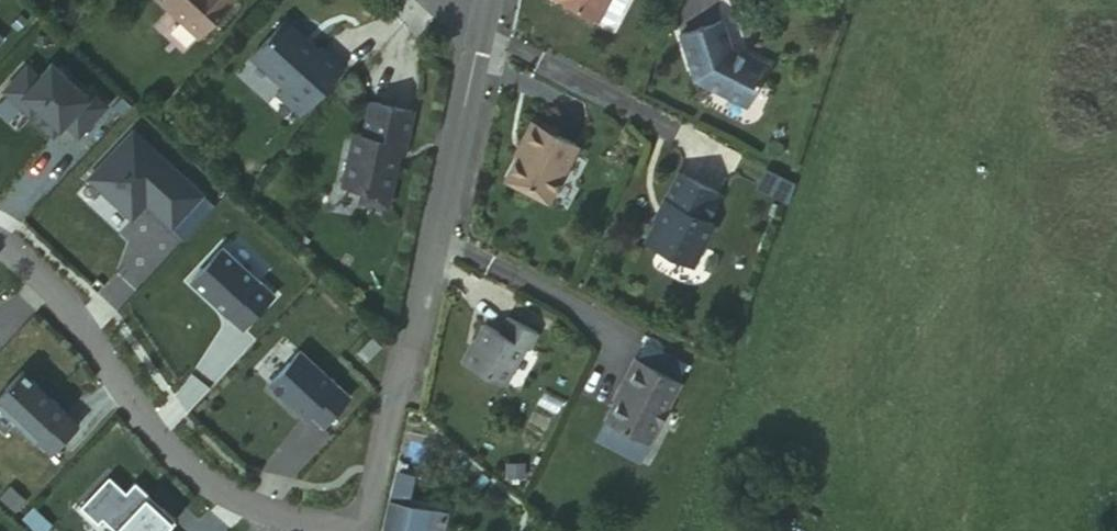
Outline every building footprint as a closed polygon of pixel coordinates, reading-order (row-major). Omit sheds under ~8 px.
[(207,43),(245,3),(242,0),(161,0),(207,43)] [(601,19),(602,17),(611,0),(564,0),(601,19)] [(602,17),(612,23),(619,20),(630,0),(611,0),(602,17)] [(681,33),(697,80),(748,106),(770,64),(747,53),(746,55),(733,49),(724,20),(681,33)] [(293,92),(286,99),(309,120),(352,74),(329,53),(327,55),(325,57),(314,46),(316,45),(294,25),(260,62),(293,92)] [(48,83),(36,72),(12,98),(39,122),(45,115),(54,123),(47,130),(60,142),(72,130),(86,142),(114,111),(100,98),(96,102),(60,70),(48,83)] [(374,209),(395,213),(406,161),(411,162),(420,118),(378,108),(371,141),(362,139),(351,193),(371,197),(370,202),(374,209)] [(539,123),(513,175),(555,197),(582,145),(539,123)] [(142,138),(97,187),(141,228),(155,213),(165,202),(175,211),(164,222),(179,235),(211,201),(142,138)] [(657,217),(646,240),(693,265),(715,223),(707,220),(721,193),(679,172),(667,200),(669,201),(661,217),(657,217)] [(513,175),(511,181),(552,202),(555,197),(513,175)] [(165,202),(155,213),(164,222),(175,211),(165,202)] [(231,253),(200,286),(251,333),(282,300),(231,253)] [(486,322),(464,361),(503,384),(524,346),(528,348),(538,332),(509,316),(501,331),(486,322)] [(267,386),(304,420),(308,416),(321,427),(348,399),(298,352),(267,386)] [(621,387),(603,420),(642,440),(651,423),(656,426),(665,409),(663,408),(677,381),(632,358),(618,385),(621,387)] [(83,433),(70,421),(72,419),(27,378),(0,408),(0,411),(57,462),(83,433)] [(139,491),(130,500),(113,485),(84,516),(101,530),(102,530),(106,527),(110,530),(173,530),(177,526),(164,515),(162,517),(150,506),(152,503),(139,491)] [(395,506),(390,530),(428,530),(431,513),(395,506)] [(428,530),(443,530),(446,516),(431,513),(428,530)]
